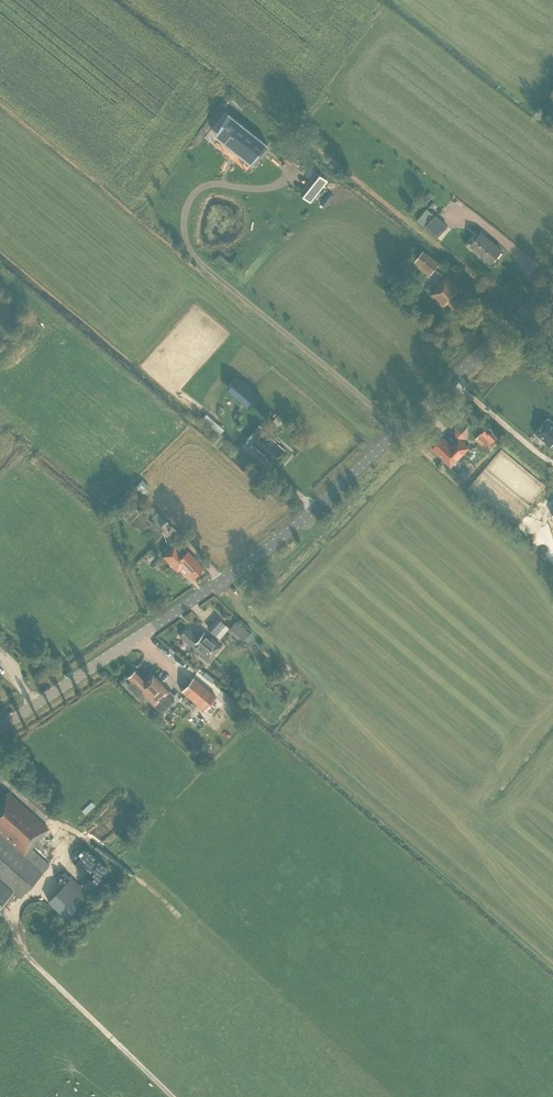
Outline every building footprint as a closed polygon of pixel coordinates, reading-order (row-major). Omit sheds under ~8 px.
[(254,161),(269,143),(235,116),(220,134),(254,161)] [(312,204),(326,180),(312,172),(299,197),(312,204)] [(426,227),(436,216),(428,209),(418,220),(426,227)] [(426,227),(437,237),(447,225),(436,216),(426,227)] [(502,251),(481,233),(471,245),(475,249),(491,263),(502,251)] [(431,275),(439,263),(424,251),(415,263),(431,275)] [(430,294),(443,306),(447,302),(457,310),(465,301),(458,295),(462,290),(446,276),(430,294)] [(247,409),(256,398),(239,384),(234,391),(241,396),(237,400),(247,409)] [(207,413),(201,419),(213,429),(218,423),(207,413)] [(535,434),(546,443),(546,444),(552,450),(552,422),(548,418),(535,434)] [(248,439),(253,444),(268,456),(267,458),(272,462),(273,460),(275,461),(284,449),(274,441),(276,438),(266,429),(263,433),(257,428),(248,439)] [(433,448),(445,459),(444,460),(451,467),(469,448),(459,438),(451,446),(443,438),(433,448)] [(466,477),(469,473),(464,468),(457,475),(463,480),(466,477)] [(141,479),(134,486),(142,495),(150,489),(141,479)] [(158,526),(163,520),(154,512),(149,518),(158,526)] [(144,515),(133,526),(150,541),(160,530),(144,515)] [(193,578),(204,568),(178,541),(163,556),(177,571),(181,567),(193,578)] [(216,617),(233,632),(234,631),(241,636),(246,630),(240,624),(241,623),(224,608),(216,617)] [(216,618),(206,629),(214,636),(224,625),(216,618)] [(204,633),(200,637),(190,628),(188,630),(185,629),(179,636),(194,648),(192,650),(207,662),(221,646),(204,633)] [(127,677),(154,705),(169,691),(153,673),(145,681),(135,670),(127,677)] [(216,697),(193,677),(182,691),(193,701),(204,710),(216,697)] [(14,891),(20,897),(49,865),(31,848),(48,829),(7,792),(0,799),(0,906),(14,891)] [(44,902),(40,901),(36,901),(33,902),(29,903),(26,906),(24,909),(23,912),(22,916),(22,919),(23,923),(24,926),(27,929),(30,931),(33,933),(37,934),(40,934),(44,933),(47,931),(50,929),(52,926),(54,922),(55,919),(55,915),(54,912),(52,908),(50,905),(47,903),(44,902)]
